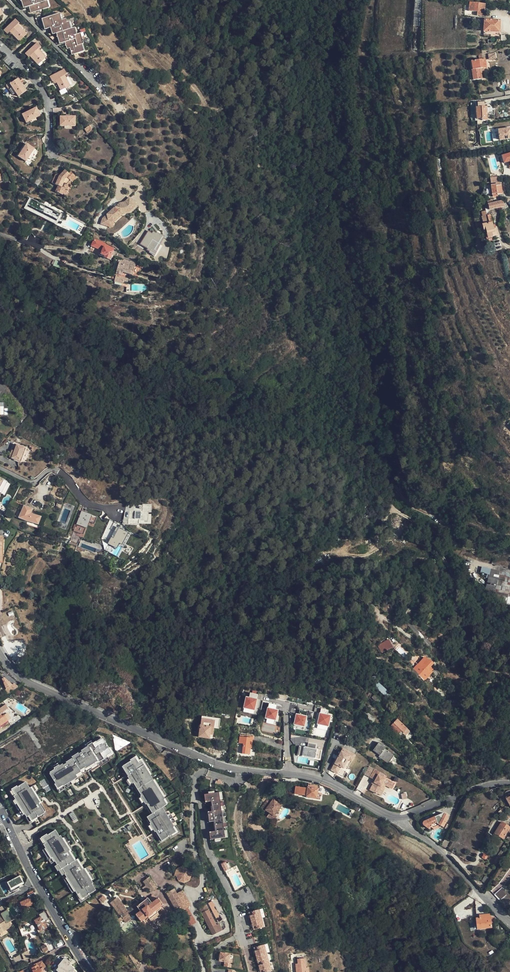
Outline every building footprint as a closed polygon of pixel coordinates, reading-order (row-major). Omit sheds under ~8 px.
[(20,6),(22,7),(26,6),(27,12),(29,13),(45,9),(44,2),(43,0),(18,0),(20,6)] [(484,17),(485,4),(469,3),(468,11),(477,12),(476,16),(484,17)] [(81,45),(79,38),(78,38),(77,35),(74,36),(71,37),(69,29),(66,30),(64,23),(63,19),(60,20),(57,21),(55,15),(41,18),(39,21),(41,28),(43,29),(47,28),(48,34),(50,34),(53,33),(55,42),(57,43),(61,42),(63,49),(66,49),(68,56),(79,53),(77,46),(80,45),(81,45)] [(26,37),(16,27),(18,25),(15,21),(3,32),(7,36),(10,34),(19,44),(26,37)] [(484,21),(484,32),(499,33),(499,22),(484,21)] [(27,58),(29,56),(30,55),(32,58),(31,59),(37,65),(44,59),(36,50),(38,47),(35,44),(24,55),(27,58)] [(480,70),(484,69),(482,60),(469,63),(471,72),(472,71),(474,81),(482,80),(480,70)] [(69,86),(63,76),(66,74),(63,70),(49,78),(52,82),(55,80),(61,91),(69,86)] [(25,92),(17,79),(9,85),(17,97),(25,92)] [(487,121),(486,108),(485,107),(485,103),(477,103),(478,108),(476,108),(477,120),(482,120),(482,121),(487,121)] [(38,116),(34,107),(20,114),(24,122),(38,116)] [(74,125),(73,115),(58,116),(58,126),(74,125)] [(81,139),(93,130),(90,126),(78,134),(81,139)] [(498,131),(499,141),(509,139),(509,129),(498,131)] [(29,151),(31,152),(34,148),(24,141),(16,154),(23,159),(24,157),(29,151)] [(502,157),(504,164),(508,162),(509,161),(509,154),(502,157)] [(66,181),(67,179),(70,176),(72,177),(76,172),(68,167),(67,169),(62,166),(56,176),(52,175),(50,183),(56,185),(55,191),(62,193),(63,186),(61,185),(65,180),(66,181)] [(502,195),(501,186),(498,186),(498,185),(491,186),(492,195),(497,195),(497,196),(502,195)] [(28,195),(23,205),(55,222),(60,212),(28,195)] [(129,195),(101,220),(110,229),(138,205),(129,195)] [(503,202),(495,204),(488,205),(490,210),(496,209),(496,210),(500,209),(500,208),(504,207),(503,202)] [(55,222),(23,205),(22,207),(54,224),(55,222)] [(494,229),(493,225),(492,222),(488,223),(486,216),(481,217),(483,225),(481,226),(483,232),(485,231),(488,239),(498,236),(495,228),(494,229)] [(37,236),(41,228),(33,224),(29,232),(37,236)] [(155,255),(165,237),(149,228),(139,246),(155,255)] [(102,250),(105,242),(94,238),(91,246),(102,250)] [(109,260),(113,252),(105,248),(101,255),(106,257),(105,258),(109,260)] [(133,272),(135,267),(119,263),(116,275),(127,278),(128,274),(130,275),(131,271),(133,272)] [(276,370),(277,373),(280,379),(287,377),(284,367),(276,370)] [(280,379),(277,373),(271,375),(274,382),(280,379)] [(23,462),(28,449),(16,444),(11,458),(23,462)] [(126,524),(152,524),(152,513),(152,504),(125,504),(126,524)] [(31,514),(33,510),(24,506),(18,519),(27,523),(28,522),(36,526),(39,518),(31,514)] [(45,516),(33,510),(31,514),(39,518),(36,526),(39,528),(45,516)] [(94,526),(98,516),(81,510),(70,543),(80,546),(87,524),(94,526)] [(123,544),(128,531),(117,527),(118,522),(110,519),(104,535),(111,538),(108,544),(117,547),(119,542),(123,544)] [(491,570),(487,586),(496,589),(494,597),(504,599),(502,606),(509,608),(509,574),(491,570)] [(394,648),(402,643),(399,639),(391,644),(394,648)] [(428,661),(425,658),(423,660),(418,665),(425,671),(429,675),(431,672),(428,668),(432,663),(429,660),(428,661)] [(425,671),(418,665),(416,667),(423,673),(425,671)] [(13,684),(16,681),(8,674),(5,676),(13,684)] [(393,697),(379,685),(375,690),(389,702),(393,697)] [(8,695),(16,690),(12,686),(5,691),(8,695)] [(248,692),(244,707),(255,710),(259,694),(248,692)] [(265,722),(276,724),(279,709),(276,709),(277,704),(268,703),(265,722)] [(316,710),(315,713),(315,716),(313,716),(312,719),(308,719),(308,725),(318,727),(320,711),(316,710)] [(375,719),(366,712),(362,716),(371,724),(375,719)] [(4,715),(2,716),(0,713),(0,727),(9,721),(4,715)] [(219,728),(220,718),(201,716),(200,731),(197,731),(197,737),(214,739),(215,728),(219,728)] [(390,726),(399,734),(402,731),(405,734),(409,730),(409,729),(406,726),(397,718),(390,726)] [(402,731),(399,734),(397,735),(402,739),(407,735),(405,734),(402,731)] [(242,754),(247,754),(248,747),(251,748),(252,738),(238,737),(238,742),(243,742),(242,754)] [(72,758),(73,759),(80,770),(85,766),(87,769),(107,756),(107,755),(111,752),(103,738),(96,742),(96,741),(81,751),(82,752),(72,758)] [(268,744),(275,746),(277,740),(269,738),(268,744)] [(300,746),(298,762),(310,763),(311,758),(321,759),(322,749),(317,749),(318,741),(309,740),(308,747),(300,746)] [(395,754),(386,747),(387,745),(380,741),(375,748),(381,753),(380,755),(389,762),(395,754)] [(347,761),(351,763),(355,757),(342,750),(331,772),(337,775),(340,769),(342,770),(347,761)] [(49,773),(58,788),(63,785),(63,786),(78,777),(76,774),(80,771),(73,759),(63,765),(63,764),(55,768),(56,769),(49,773)] [(152,814),(161,808),(165,805),(162,800),(164,799),(155,785),(153,786),(150,782),(149,782),(146,777),(150,775),(141,762),(138,764),(135,759),(123,767),(129,776),(128,777),(132,784),(133,783),(144,800),(143,801),(145,805),(146,804),(152,814)] [(343,779),(351,763),(347,761),(342,770),(340,769),(337,775),(343,779)] [(373,780),(375,781),(378,774),(380,772),(375,769),(369,778),(373,780)] [(375,781),(373,785),(369,791),(376,795),(379,790),(382,784),(385,786),(389,780),(378,774),(375,781)] [(29,788),(25,781),(13,789),(16,794),(14,795),(27,816),(29,815),(32,820),(44,812),(38,803),(39,802),(35,795),(35,794),(31,787),(29,788)] [(316,798),(317,790),(318,789),(319,786),(308,784),(306,796),(316,798)] [(208,840),(223,838),(222,831),(222,828),(225,828),(222,802),(219,803),(218,800),(217,792),(202,794),(203,802),(209,802),(210,811),(206,812),(207,822),(212,822),(213,831),(207,832),(208,840)] [(268,798),(264,802),(269,805),(266,808),(270,811),(266,816),(269,818),(272,814),(273,815),(275,813),(281,804),(271,797),(269,799),(268,798)] [(269,805),(264,802),(261,807),(265,810),(266,808),(269,805)] [(165,813),(161,808),(152,814),(147,817),(153,828),(152,828),(155,832),(156,831),(162,841),(176,832),(173,827),(174,827),(166,813),(165,813)] [(506,811),(503,808),(497,812),(500,815),(502,814),(506,819),(509,817),(507,814),(505,812),(506,811)] [(443,828),(448,819),(447,818),(448,816),(445,815),(444,814),(442,815),(423,823),(422,824),(422,826),(425,829),(428,830),(429,828),(432,829),(438,825),(443,828)] [(508,828),(509,827),(501,823),(495,832),(494,834),(502,839),(507,831),(508,828)] [(59,836),(55,830),(43,837),(46,842),(43,843),(52,856),(60,868),(62,867),(73,860),(67,850),(68,850),(60,835),(59,836)] [(445,839),(441,846),(446,849),(450,842),(445,839)] [(75,859),(73,860),(62,867),(65,872),(64,872),(80,898),(93,890),(89,884),(91,883),(82,868),(80,869),(75,859)] [(193,878),(185,864),(173,870),(181,884),(193,878)] [(21,875),(8,882),(12,890),(25,883),(21,875)] [(152,892),(159,887),(150,876),(144,881),(152,892)] [(485,888),(489,882),(483,878),(480,884),(485,888)] [(185,908),(177,894),(174,888),(167,893),(178,912),(185,908)] [(500,902),(507,895),(501,889),(494,895),(500,902)] [(182,892),(177,894),(185,908),(190,905),(182,892)] [(35,904),(32,898),(35,897),(34,893),(27,895),(29,899),(20,902),(23,909),(35,904)] [(122,919),(123,918),(128,914),(129,914),(117,897),(110,902),(122,919)] [(157,910),(164,905),(158,898),(152,903),(148,898),(137,906),(141,911),(136,915),(141,922),(149,917),(150,919),(158,912),(157,910)] [(228,917),(218,898),(208,903),(217,922),(228,917)] [(222,930),(219,924),(216,925),(206,905),(199,908),(212,935),(222,930)] [(188,907),(179,912),(189,929),(197,924),(188,907)] [(46,925),(42,918),(47,916),(43,909),(38,912),(40,915),(35,918),(40,928),(46,925)] [(260,914),(259,909),(250,912),(252,921),(263,918),(262,913),(260,914)] [(16,919),(9,911),(5,913),(4,912),(0,914),(0,921),(1,924),(4,931),(14,925),(12,921),(16,919)] [(264,922),(263,918),(252,921),(255,930),(264,927),(262,923),(264,922)] [(491,928),(490,918),(476,920),(477,930),(491,928)] [(65,943),(62,937),(53,942),(56,949),(65,943)] [(50,947),(47,942),(40,946),(43,951),(50,947)] [(264,949),(263,945),(254,947),(257,956),(267,953),(266,949),(264,949)] [(24,961),(31,958),(28,951),(21,953),(24,961)] [(233,954),(223,952),(221,961),(227,962),(231,963),(233,954)] [(268,958),(267,953),(257,956),(259,965),(268,963),(267,958),(268,958)] [(64,959),(57,967),(58,969),(61,971),(75,971),(73,970),(74,968),(70,965),(70,962),(66,959),(64,959)] [(35,964),(37,968),(31,971),(43,971),(42,969),(45,968),(41,961),(35,964)] [(270,962),(268,963),(259,965),(261,971),(268,971),(270,971),(269,967),(271,966),(270,962)] [(298,971),(297,962),(290,963),(290,967),(288,967),(289,971),(298,971)]
